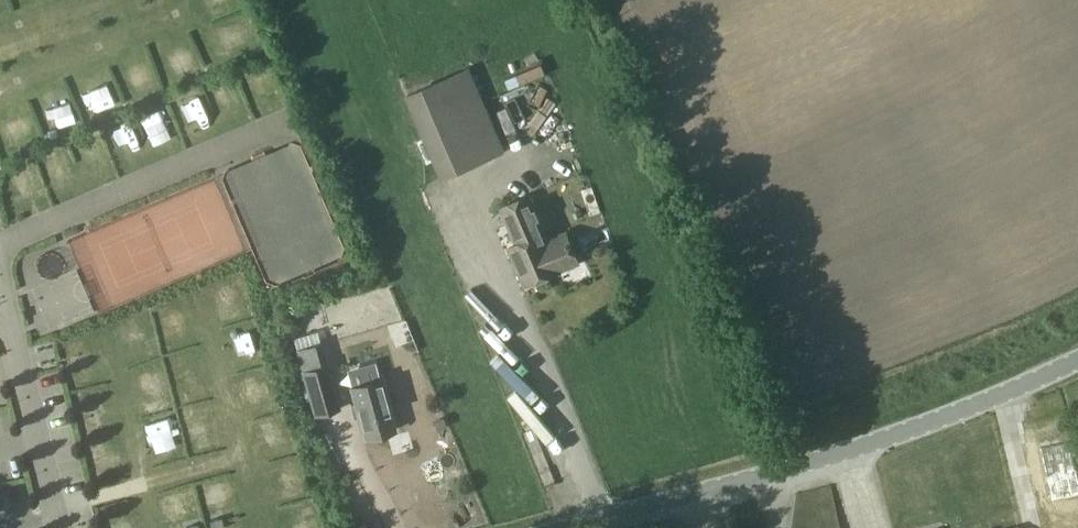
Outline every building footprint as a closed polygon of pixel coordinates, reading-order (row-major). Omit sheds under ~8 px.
[(469,66),(406,93),(442,179),(505,152),(469,66)] [(103,82),(83,90),(92,112),(112,103),(103,82)] [(548,242),(529,197),(502,208),(517,243),(509,247),(525,285),(560,270),(557,264),(576,256),(567,234),(548,242)] [(38,274),(55,271),(53,257),(35,260),(38,274)] [(374,318),(394,310),(385,287),(365,295),(374,318)] [(340,409),(321,343),(296,350),(302,371),(301,371),(314,417),(340,409)] [(395,430),(380,379),(351,387),(365,439),(395,430)] [(1039,448),(1051,503),(1077,497),(1077,480),(1069,441),(1039,448)]
